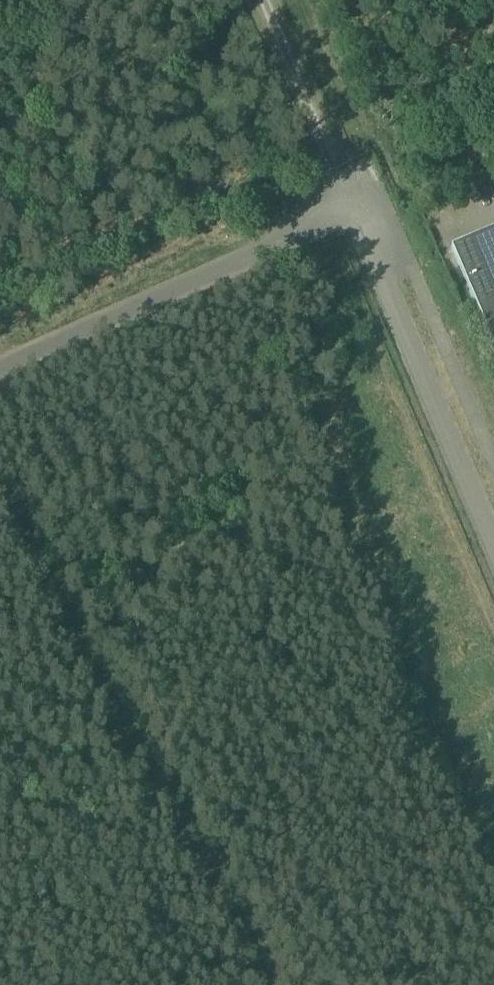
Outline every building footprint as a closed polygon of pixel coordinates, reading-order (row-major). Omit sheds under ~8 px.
[(450,246),(476,307),(493,300),(493,228),(450,246)] [(476,307),(493,351),(493,300),(476,307)]
